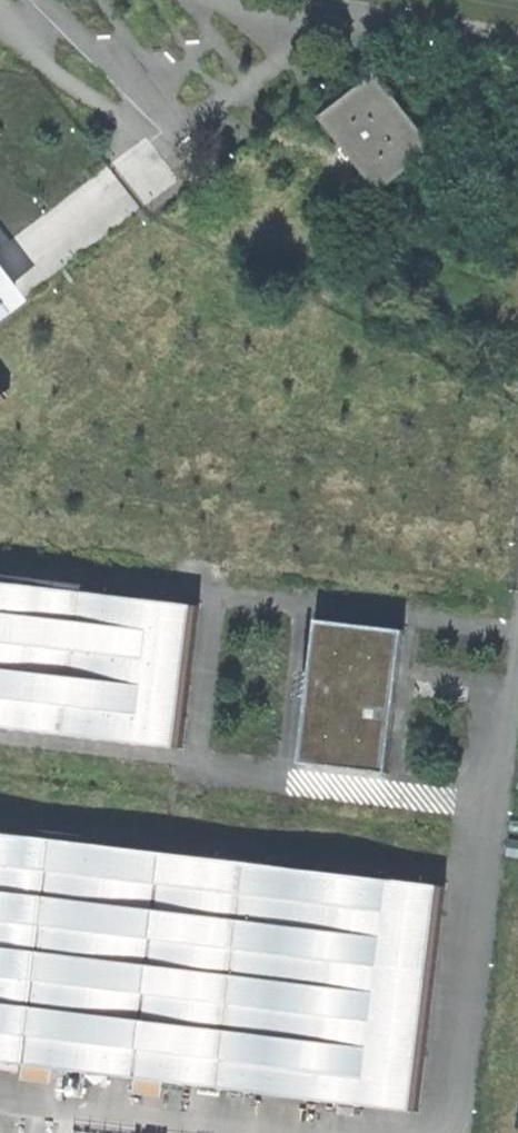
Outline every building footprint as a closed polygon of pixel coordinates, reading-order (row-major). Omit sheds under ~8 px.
[(376,73),(321,117),(380,191),(435,147),(376,73)] [(27,299),(0,263),(0,320),(27,299)] [(171,743),(187,599),(0,577),(0,724),(171,743)] [(403,629),(316,618),(301,761),(385,770),(397,671),(403,629)] [(414,1111),(441,885),(0,832),(0,1061),(414,1111)]
